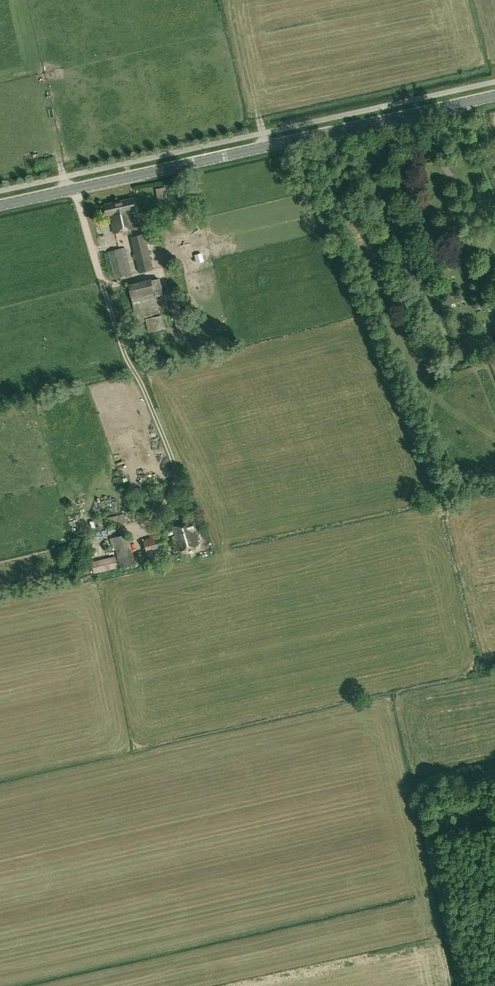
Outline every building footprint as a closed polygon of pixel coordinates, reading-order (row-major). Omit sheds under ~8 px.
[(165,188),(156,189),(158,199),(166,197),(165,188)] [(111,214),(115,232),(134,228),(132,214),(136,213),(133,198),(104,204),(105,206),(103,208),(104,211),(106,212),(107,215),(111,214)] [(151,232),(147,233),(131,237),(140,273),(154,269),(148,244),(154,243),(151,232)] [(108,251),(116,278),(132,274),(129,259),(125,247),(121,248),(108,251)] [(201,253),(194,255),(196,263),(203,262),(201,253)] [(152,280),(152,282),(128,288),(136,319),(160,313),(157,301),(164,299),(159,278),(152,280)] [(148,332),(165,328),(162,314),(145,319),(148,332)] [(192,323),(185,326),(187,332),(194,330),(192,323)] [(107,519),(97,522),(99,529),(126,523),(124,513),(107,518),(107,519)] [(179,542),(179,544),(181,550),(197,545),(193,530),(195,530),(192,521),(173,527),(175,535),(177,542),(179,542)] [(200,531),(195,534),(200,545),(206,542),(200,531)] [(147,554),(179,544),(179,542),(177,542),(175,535),(169,537),(169,538),(165,539),(163,533),(143,539),(147,554)] [(136,563),(130,543),(115,547),(120,567),(136,563)] [(92,570),(116,566),(115,561),(100,563),(100,558),(90,559),(92,570)]
